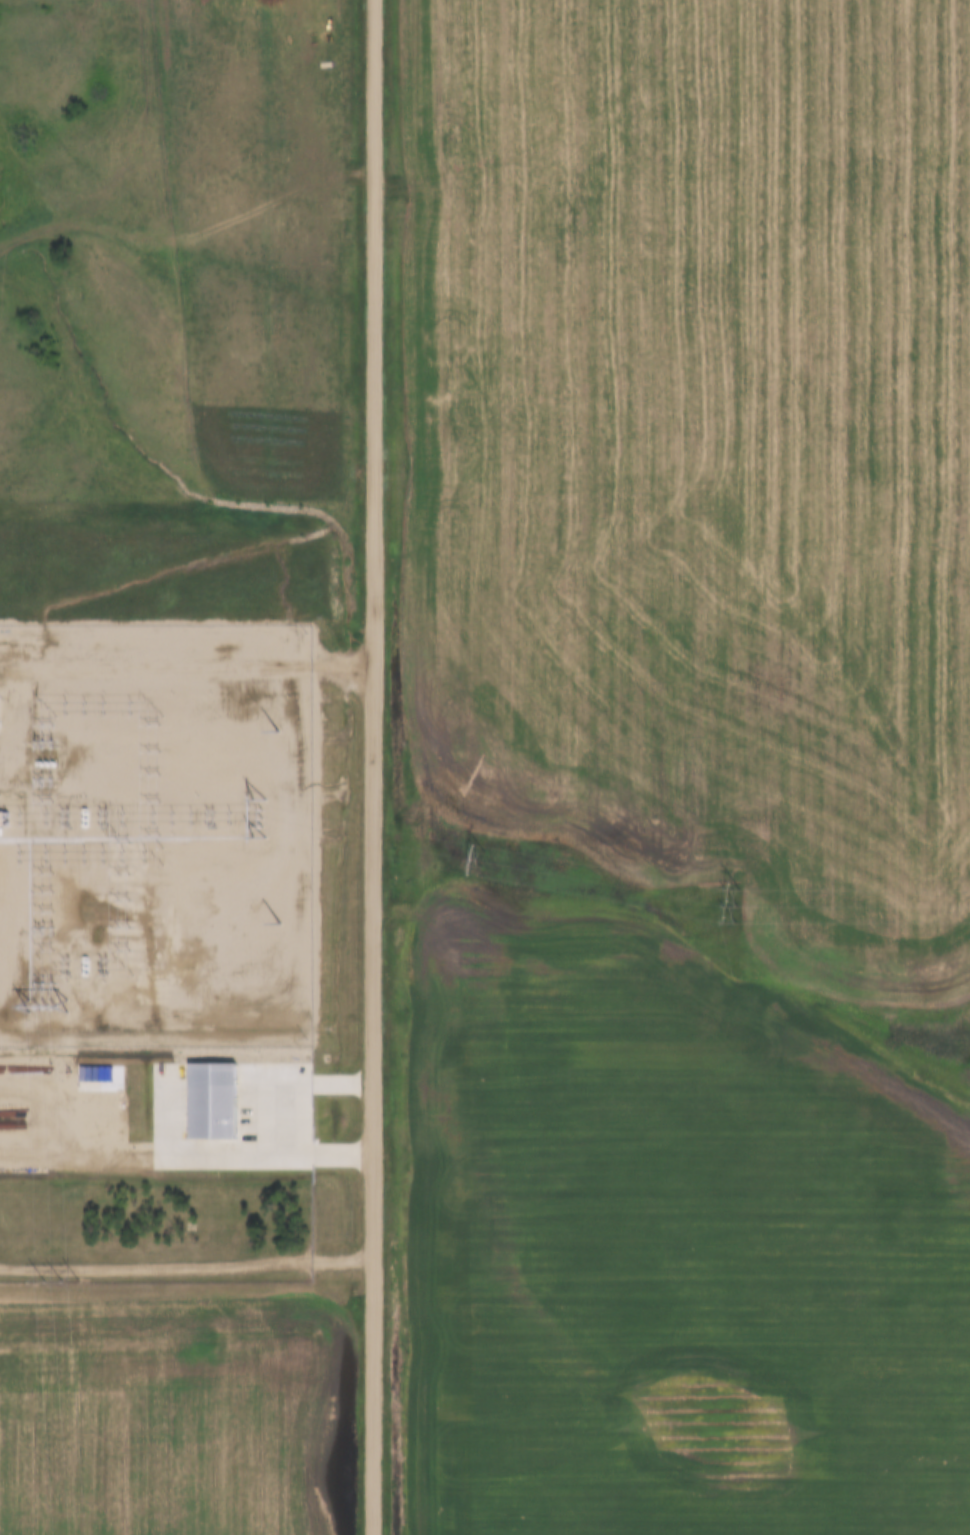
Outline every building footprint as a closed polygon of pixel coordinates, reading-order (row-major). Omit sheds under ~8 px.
[(186,1063),(186,1139),(206,1139),(206,1128),(223,1128),(223,1114),(239,1114),(239,1096),(290,1096),(290,1062),(186,1063)]
